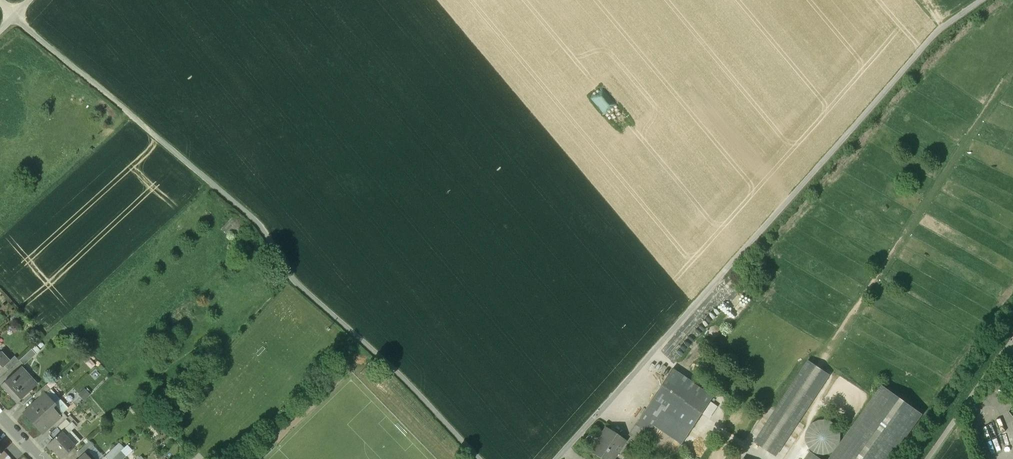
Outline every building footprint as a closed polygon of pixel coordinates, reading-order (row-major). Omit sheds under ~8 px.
[(36,345),(22,359),(26,363),(40,350),(36,345)] [(10,360),(2,351),(0,353),(0,370),(10,360)] [(808,361),(755,442),(776,455),(829,375),(808,361)] [(21,367),(1,385),(17,403),(28,393),(33,389),(24,379),(28,375),(21,367)] [(714,397),(672,369),(635,424),(648,433),(653,425),(682,444),(714,397)] [(24,379),(33,389),(37,385),(28,375),(24,379)] [(842,380),(842,392),(852,392),(852,380),(842,380)] [(45,385),(36,394),(40,398),(44,394),(45,395),(50,390),(45,385)] [(921,414),(882,386),(830,458),(889,458),(921,414)] [(68,409),(50,390),(45,395),(44,394),(40,398),(24,414),(42,433),(52,424),(59,417),(63,413),(68,409)] [(28,393),(19,401),(23,406),(32,397),(28,393)] [(63,413),(59,417),(52,424),(56,428),(65,419),(67,418),(63,413)] [(842,432),(840,426),(836,421),(831,417),(825,416),(819,416),(814,419),(809,423),(806,428),(805,434),(806,439),(809,445),(813,449),(818,451),(824,452),(830,451),(835,448),(839,443),(841,438),(842,432)] [(56,428),(50,433),(55,438),(70,424),(65,419),(56,428)] [(984,427),(995,454),(1005,450),(994,423),(984,427)] [(55,438),(47,446),(51,450),(52,449),(61,458),(80,441),(71,432),(76,427),(73,425),(72,426),(70,424),(55,438)] [(607,429),(598,442),(597,441),(591,452),(602,458),(612,458),(624,440),(607,429)] [(89,441),(77,452),(81,457),(88,452),(94,446),(89,441)] [(105,457),(107,458),(112,458),(121,450),(124,448),(120,443),(105,457)] [(112,458),(123,458),(126,456),(121,450),(112,458)]
